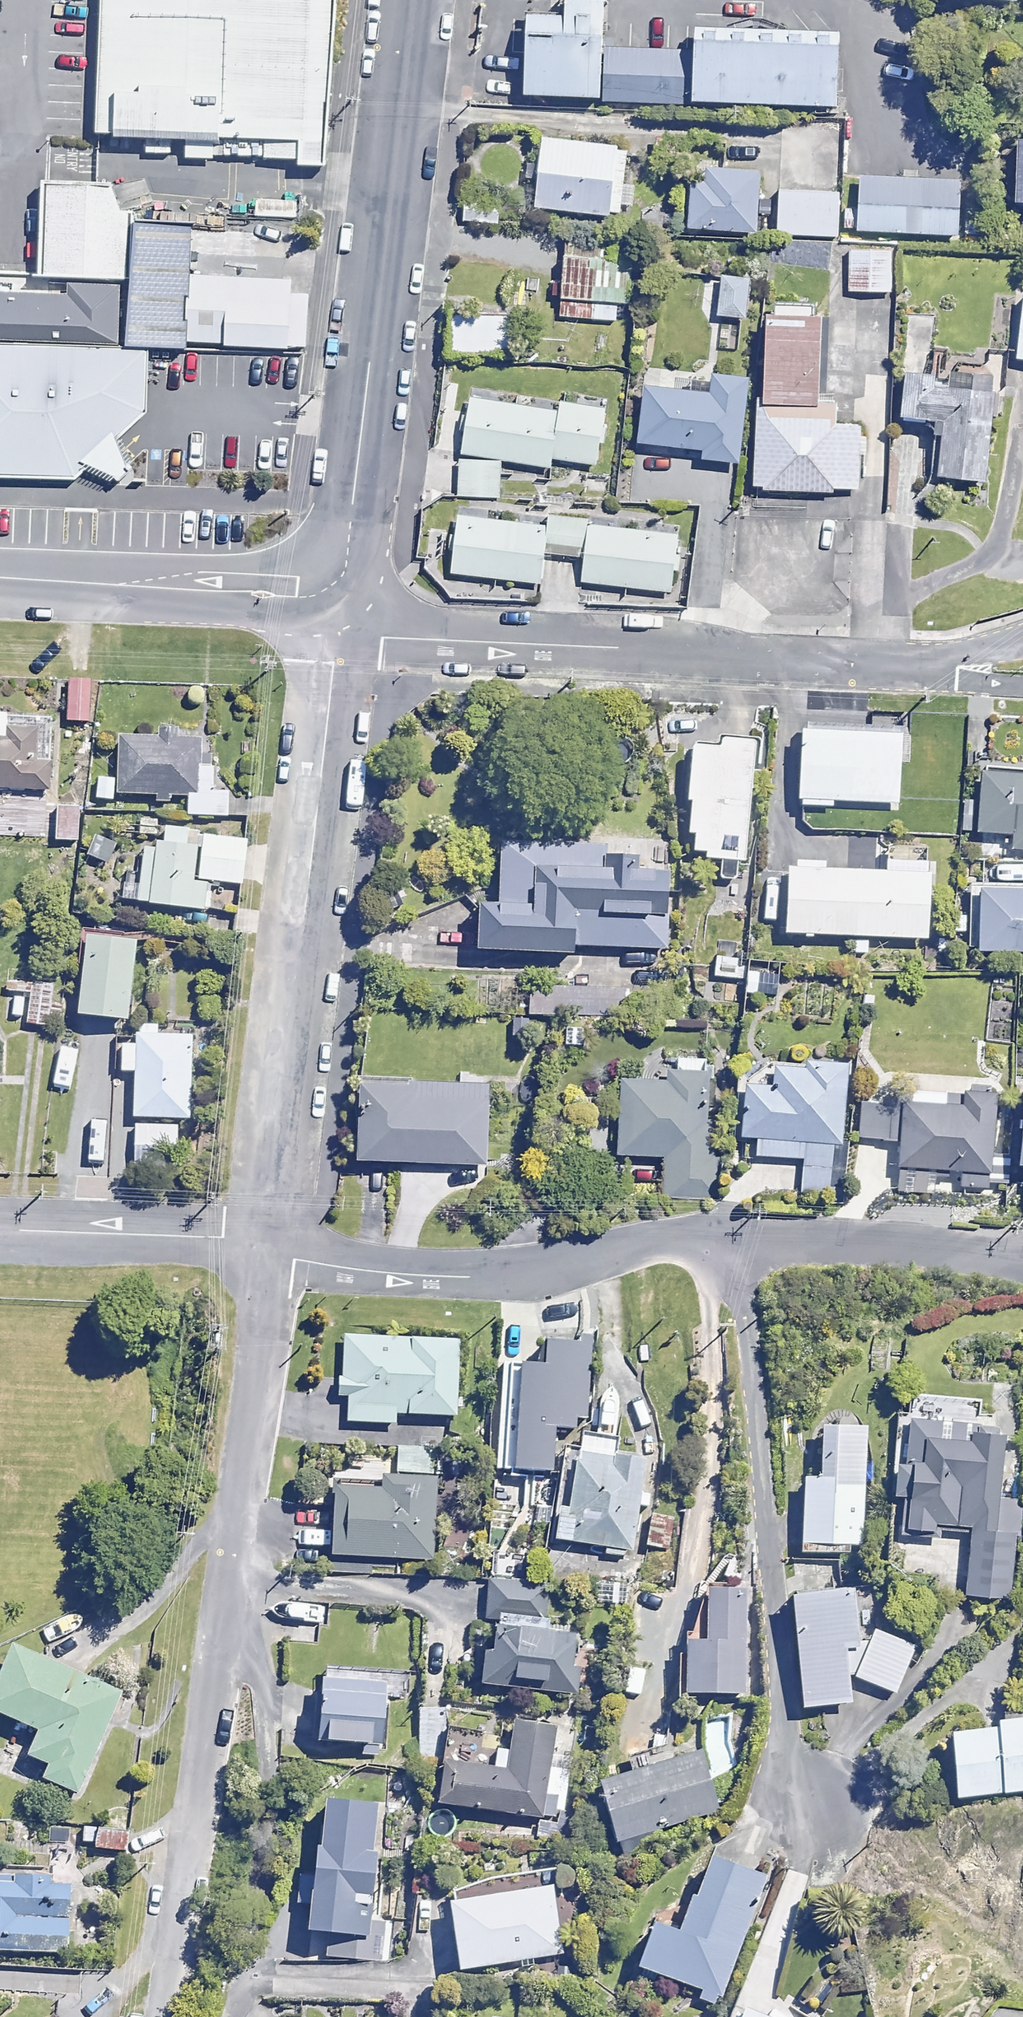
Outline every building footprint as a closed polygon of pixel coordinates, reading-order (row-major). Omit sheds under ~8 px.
[(93,133),(298,140),(296,164),(320,164),(331,0),(97,0),(93,133)] [(611,19),(505,11),(499,85),(821,109),(826,35),(672,23),(670,52),(609,47),(611,19)] [(845,137),(782,131),(772,234),(835,241),(845,137)] [(1007,134),(1001,208),(1022,209),(1022,135),(1007,134)] [(612,147),(526,138),(519,216),(604,224),(612,147)] [(768,173),(692,166),(686,229),(762,237),(768,173)] [(123,181),(49,178),(45,274),(119,277),(123,181)] [(979,194),(884,191),(882,246),(977,249),(979,194)] [(499,198),(463,196),(461,221),(498,223),(499,198)] [(131,223),(126,346),(186,349),(186,343),(190,274),(192,226),(131,223)] [(624,243),(562,237),(555,316),(617,322),(624,243)] [(892,248),(849,248),(849,291),(892,291),(892,248)] [(190,274),(186,343),(305,349),(308,294),(291,293),(291,279),(190,274)] [(745,277),(717,276),(715,315),(743,316),(745,277)] [(0,278),(0,338),(111,342),(113,282),(0,278)] [(1006,284),(989,362),(1022,369),(1022,287),(1006,284)] [(514,302),(449,296),(444,351),(509,358),(514,302)] [(894,300),(863,299),(857,425),(869,425),(867,477),(887,478),(894,300)] [(817,406),(825,309),(767,305),(759,403),(817,406)] [(145,349),(0,343),(0,475),(73,477),(143,411),(145,349)] [(744,375),(646,362),(630,490),(728,503),(744,375)] [(492,496),(496,463),(593,472),(599,402),(502,393),(504,374),(434,367),(422,489),(492,496)] [(986,380),(898,377),(894,480),(982,483),(986,380)] [(817,406),(759,403),(753,498),(846,504),(853,409),(817,406)] [(652,606),(662,522),(461,497),(450,582),(652,606)] [(90,681),(70,682),(71,707),(91,706),(90,681)] [(0,718),(0,791),(49,792),(50,737),(2,736),(2,718),(0,718)] [(899,740),(796,731),(790,799),(893,808),(899,740)] [(744,742),(682,737),(672,865),(733,870),(744,742)] [(199,742),(121,743),(122,797),(185,796),(185,817),(228,817),(228,792),(213,792),(213,766),(199,766),(199,742)] [(977,769),(971,835),(1022,839),(1022,773),(977,769)] [(79,811),(60,810),(58,842),(77,843),(79,811)] [(246,840),(169,834),(168,849),(146,847),(141,903),(210,909),(212,882),(243,885),(246,840)] [(646,956),(650,853),(491,848),(488,951),(646,956)] [(992,864),(992,882),(1022,882),(1022,864),(992,864)] [(942,881),(796,871),(792,932),(938,941),(942,881)] [(992,892),(986,954),(1022,957),(1022,895),(992,892)] [(141,947),(92,941),(83,1020),(131,1025),(141,947)] [(743,960),(716,957),(714,979),(742,982),(743,960)] [(776,971),(744,970),(744,994),(775,994),(776,971)] [(60,986),(27,986),(27,1025),(61,1025),(60,986)] [(628,989),(531,986),(531,1012),(628,1015),(628,989)] [(136,1118),(177,1120),(190,1120),(191,1037),(137,1037),(137,1045),(119,1045),(119,1074),(136,1074),(136,1118)] [(836,1059),(789,1059),(737,1058),(736,1148),(788,1148),(788,1180),(835,1180),(835,1149),(836,1059)] [(713,1072),(668,1071),(668,1089),(615,1088),(615,1158),(667,1159),(667,1201),(711,1201),(713,1072)] [(496,1081),(357,1079),(356,1166),(495,1167),(496,1081)] [(996,1103),(876,1102),(875,1167),(995,1169),(996,1103)] [(177,1120),(136,1118),(136,1165),(177,1165),(177,1120)] [(460,1340),(343,1334),(341,1395),(350,1395),(348,1421),(396,1423),(396,1413),(457,1415),(460,1340)] [(590,1340),(544,1338),(542,1362),(502,1360),(496,1468),(551,1471),(553,1425),(585,1426),(590,1340)] [(867,1419),(820,1418),(819,1471),(803,1471),(801,1548),(836,1549),(836,1544),(864,1544),(867,1419)] [(906,1419),(898,1526),(908,1526),(907,1540),(944,1543),(946,1529),(973,1531),(968,1595),(1014,1598),(1021,1504),(999,1502),(1005,1426),(977,1424),(906,1419)] [(631,1555),(644,1457),(616,1453),(618,1438),(581,1433),(579,1449),(565,1447),(557,1507),(554,1537),(607,1543),(606,1552),(631,1555)] [(434,1448),(399,1448),(399,1470),(376,1470),(376,1483),(333,1483),(332,1573),(372,1574),(373,1555),(433,1556),(434,1448)] [(574,1630),(545,1625),(551,1586),(493,1577),(487,1617),(478,1679),(575,1692),(579,1664),(570,1663),(574,1630)] [(872,1623),(868,1636),(857,1637),(852,1578),(789,1583),(799,1701),(850,1696),(848,1669),(898,1692),(914,1640),(872,1623)] [(744,1584),(703,1584),(703,1635),(682,1635),(682,1690),(744,1690),(744,1584)] [(8,1639),(0,1658),(0,1709),(36,1725),(25,1750),(49,1761),(42,1777),(76,1792),(122,1689),(8,1639)] [(381,1678),(320,1678),(320,1737),(362,1737),(362,1755),(381,1755),(381,1678)] [(995,1720),(948,1722),(951,1791),(1022,1788),(1022,1713),(995,1714),(995,1720)] [(557,1725),(512,1717),(507,1748),(495,1746),(492,1765),(443,1757),(436,1798),(564,1820),(575,1758),(552,1754),(557,1725)] [(665,1840),(662,1828),(720,1811),(701,1746),(599,1776),(618,1841),(622,1853),(665,1840)] [(373,1792),(317,1791),(315,1836),(308,1836),(307,1869),(297,1868),(296,1899),(305,1899),(305,1924),(327,1924),(326,1958),(386,1959),(387,1926),(369,1925),(373,1792)] [(764,1869),(704,1849),(678,1925),(651,1915),(634,1962),(722,1992),(764,1869)] [(0,1870),(0,1948),(67,1950),(69,1876),(39,1876),(39,1871),(0,1870)] [(455,1965),(520,1957),(521,1968),(537,1966),(536,1955),(561,1952),(553,1882),(447,1894),(455,1965)] [(741,1999),(733,2016),(783,2016),(741,1999)]
